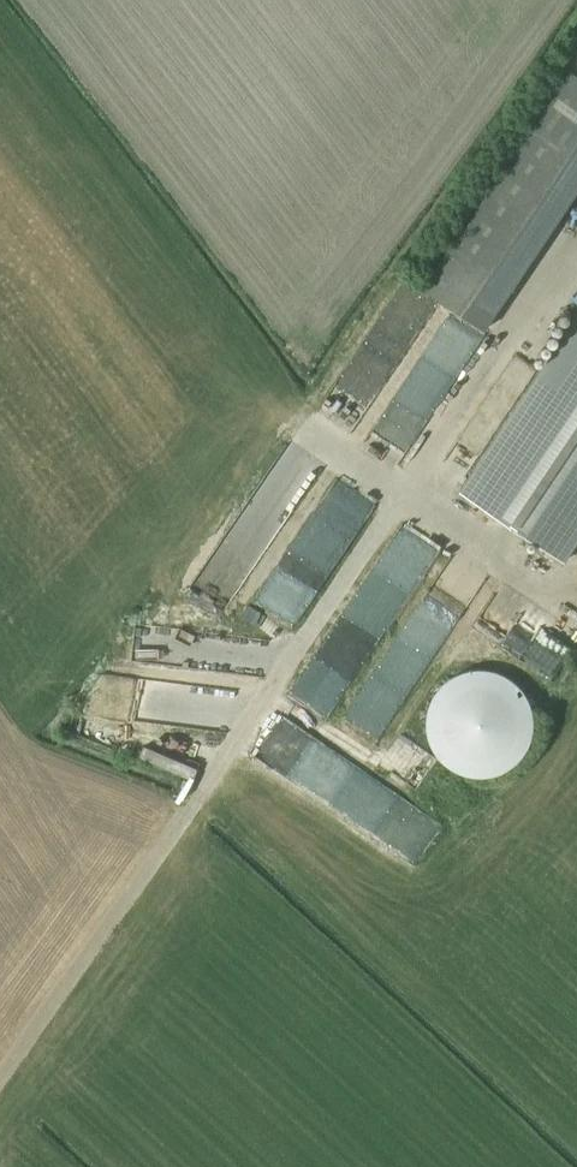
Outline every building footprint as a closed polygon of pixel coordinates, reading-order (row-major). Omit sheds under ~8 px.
[(533,131),(548,141),(556,129),(576,144),(576,84),(569,78),(533,131)] [(548,141),(535,161),(576,189),(576,161),(548,141)] [(471,483),(463,495),(566,564),(576,548),(576,324),(471,483)] [(222,615),(307,462),(271,442),(186,595),(222,615)] [(300,592),(366,489),(333,468),(259,582),(287,600),(294,588),(300,592)] [(325,721),(407,572),(399,567),(400,564),(368,547),(285,699),(325,721)] [(447,550),(433,572),(443,578),(430,601),(448,611),(475,566),(447,550)] [(466,631),(491,644),(516,592),(491,580),(466,631)] [(372,735),(445,622),(411,600),(339,714),(372,735)] [(229,667),(230,638),(128,635),(127,663),(229,667)] [(150,726),(156,690),(123,685),(117,721),(150,726)] [(248,753),(365,832),(389,797),(290,730),(293,724),(275,712),(248,753)] [(383,735),(378,772),(413,776),(414,771),(500,782),(503,756),(496,755),(497,744),(430,735),(431,728),(416,726),(414,739),(383,735)] [(131,753),(165,756),(166,745),(132,742),(131,753)]
